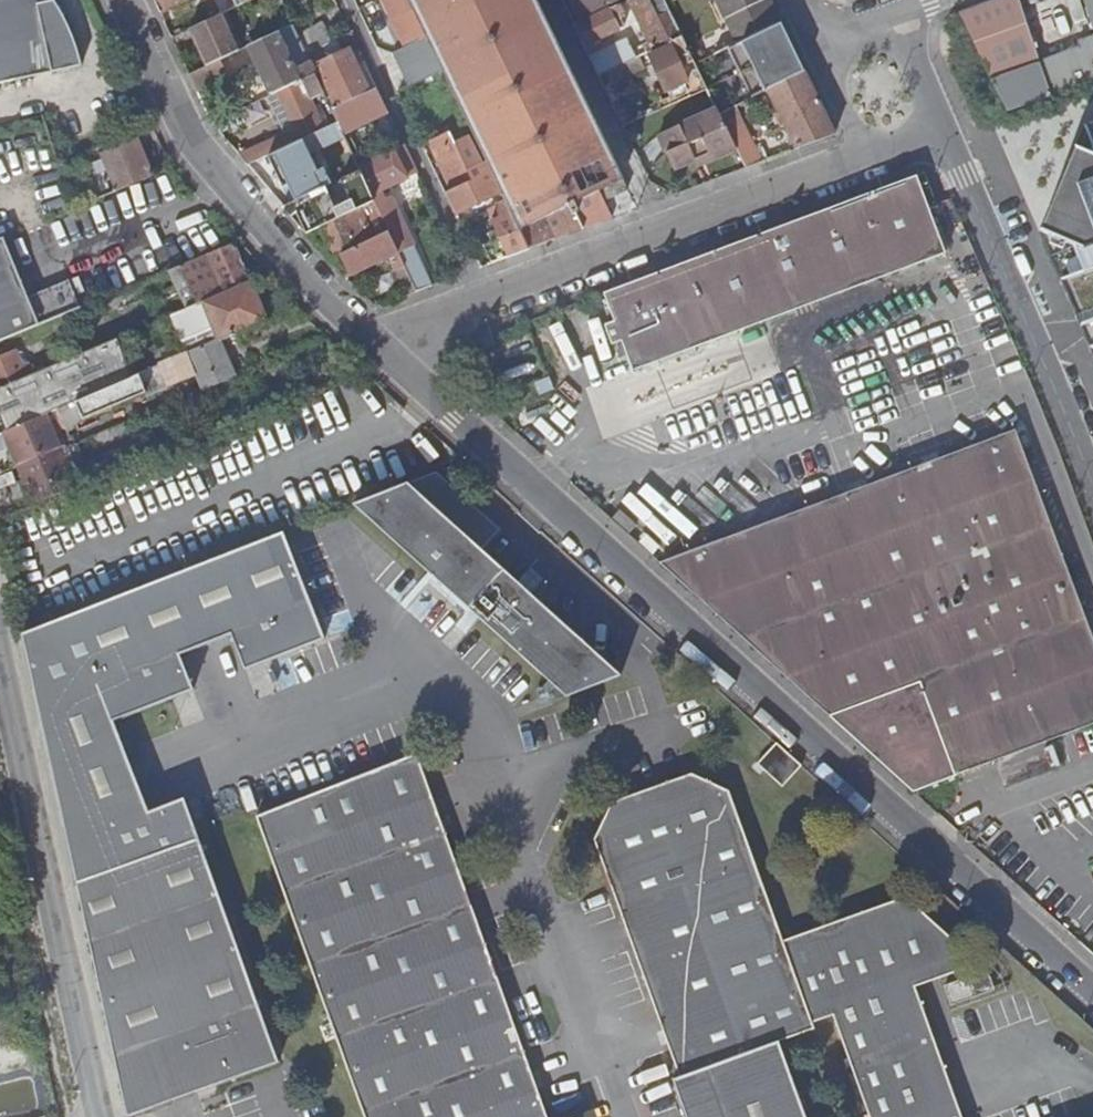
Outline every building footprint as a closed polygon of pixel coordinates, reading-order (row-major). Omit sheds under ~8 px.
[(80,65),(71,37),(51,1),(49,1),(49,0),(0,0),(0,84),(80,65)] [(160,14),(188,1),(187,0),(154,0),(160,14)] [(393,20),(413,11),(408,0),(384,0),(393,20)] [(536,0),(408,0),(413,11),(426,37),(435,57),(442,72),(486,162),(501,191),(505,201),(528,248),(611,217),(602,198),(627,189),(536,0)] [(585,13),(615,0),(579,0),(585,13)] [(680,33),(666,3),(664,0),(628,0),(650,47),(680,33)] [(737,42),(759,32),(780,22),(769,0),(716,0),(737,42)] [(990,79),(1006,112),(1053,96),(1092,83),(1092,38),(1077,44),(1080,50),(1040,63),(1020,0),(1001,0),(960,14),(990,79)] [(1092,26),(1092,0),(1084,0),(1092,26)] [(623,16),(618,5),(578,24),(588,44),(618,30),(612,16),(616,14),(619,18),(623,16)] [(230,34),(220,14),(188,30),(205,66),(237,50),(233,40),(238,37),(235,32),(230,34)] [(296,34),(305,53),(332,41),(323,22),(296,34)] [(781,77),(802,66),(780,22),(759,32),(781,77)] [(269,94),(276,91),(314,72),(309,61),(293,67),(276,31),(238,49),(242,55),(249,52),(269,94)] [(707,88),(716,107),(718,112),(732,106),(766,89),(804,71),(802,66),(781,77),(759,32),(737,42),(695,63),(707,88)] [(350,33),(338,38),(342,46),(353,40),(350,33)] [(658,110),(707,88),(695,63),(681,36),(648,52),(650,56),(648,57),(665,91),(683,83),(686,88),(667,97),(655,102),(658,110)] [(393,52),(402,72),(435,57),(426,37),(393,52)] [(627,40),(589,58),(597,76),(604,73),(635,58),(627,40)] [(328,102),(330,108),(368,90),(347,48),(316,63),(332,99),(328,102)] [(188,74),(194,87),(225,73),(223,68),(242,59),(237,50),(205,66),(188,74)] [(435,57),(402,72),(408,87),(442,72),(435,57)] [(642,67),(637,57),(635,58),(604,73),(609,83),(642,67)] [(784,125),(795,148),(834,133),(804,71),(766,89),(778,114),(775,115),(781,127),(784,125)] [(307,97),(322,90),(314,72),(276,91),(296,133),(319,122),(307,97)] [(665,91),(667,97),(686,88),(683,83),(665,91)] [(337,121),(340,129),(385,108),(375,87),(368,90),(330,108),(333,114),(337,121)] [(731,138),(735,146),(745,167),(760,161),(732,106),(718,112),(731,138)] [(675,168),(693,160),(712,151),(711,147),(731,138),(718,112),(716,107),(659,135),(668,153),(669,154),(675,168)] [(330,124),(337,121),(333,114),(327,117),(330,124)] [(345,177),(359,170),(357,165),(340,129),(337,121),(330,124),(322,128),(328,140),(330,146),(345,177)] [(1083,124),(1038,230),(1092,362),(1092,121),(1083,124)] [(328,140),(322,128),(296,140),(301,152),(328,140)] [(449,131),(429,140),(453,188),(453,189),(473,180),(455,144),(449,131)] [(266,141),(238,154),(246,164),(275,150),(291,142),(287,132),(266,142),(266,141)] [(115,190),(152,174),(138,138),(100,153),(106,167),(110,178),(115,190)] [(454,213),(501,191),(486,162),(481,164),(468,138),(455,144),(473,180),(453,189),(453,188),(445,192),(454,213)] [(696,165),(735,146),(731,138),(711,147),(712,151),(693,160),(696,165)] [(373,199),(387,231),(415,290),(431,284),(412,244),(390,196),(382,200),(378,189),(404,176),(403,175),(415,170),(402,144),(357,165),(359,170),(373,199)] [(324,187),(341,179),(345,177),(330,146),(310,156),(324,187)] [(275,150),(246,164),(257,176),(282,164),(275,150)] [(88,158),(85,151),(78,155),(81,161),(88,158)] [(58,164),(62,176),(72,172),(67,160),(58,164)] [(104,180),(110,178),(106,167),(100,169),(104,180)] [(354,209),(373,199),(359,170),(345,177),(341,179),(354,209)] [(621,338),(633,368),(945,252),(916,175),(604,291),(615,321),(605,324),(612,341),(621,338)] [(306,233),(333,219),(338,217),(324,187),(293,202),(305,232),(306,233)] [(347,251),(387,231),(373,199),(354,209),(338,217),(333,219),(347,251)] [(493,261),(528,248),(505,201),(489,209),(493,218),(491,219),(496,231),(499,238),(492,241),(485,244),(493,261)] [(415,290),(387,231),(347,251),(329,259),(345,276),(387,257),(393,269),(391,270),(402,295),(415,290)] [(489,234),(492,241),(499,238),(496,231),(489,234)] [(0,237),(0,307),(26,296),(3,236),(0,237)] [(180,264),(196,304),(249,281),(232,243),(180,264)] [(180,264),(169,269),(186,308),(196,304),(180,264)] [(26,296),(0,307),(0,339),(78,306),(67,279),(26,296)] [(214,329),(218,340),(265,319),(249,281),(196,304),(186,308),(172,314),(183,343),(214,329)] [(492,333),(477,339),(481,350),(496,344),(492,333)] [(202,388),(233,375),(218,340),(188,353),(192,362),(202,388)] [(17,380),(16,381),(25,402),(90,374),(88,369),(114,358),(108,342),(32,374),(17,380)] [(185,364),(192,362),(188,353),(160,365),(167,381),(188,372),(185,364)] [(17,379),(13,369),(6,355),(0,358),(0,385),(0,386),(17,379)] [(127,366),(132,377),(142,373),(138,362),(127,366)] [(17,379),(17,380),(32,374),(28,363),(13,369),(17,379)] [(168,385),(167,381),(160,365),(142,373),(132,377),(123,381),(98,392),(57,409),(63,421),(74,416),(80,429),(86,426),(83,418),(145,391),(149,399),(156,396),(154,391),(168,385)] [(118,370),(123,381),(132,377),(127,366),(118,370)] [(93,380),(98,392),(123,381),(118,370),(93,380)] [(90,374),(25,402),(33,419),(44,415),(57,409),(98,392),(93,380),(90,374)] [(3,432),(17,464),(65,444),(62,436),(54,439),(44,415),(33,419),(3,432)] [(132,417),(89,434),(94,447),(137,429),(132,417)] [(658,562),(915,793),(1092,720),(1092,640),(1014,428),(658,562)] [(65,444),(73,441),(70,432),(62,436),(65,444)] [(101,475),(109,472),(108,470),(147,453),(141,439),(102,455),(104,461),(96,464),(101,475)] [(17,464),(33,503),(74,486),(69,473),(76,470),(72,456),(79,453),(73,441),(65,444),(17,464)] [(355,504),(424,567),(451,591),(484,552),(483,549),(499,530),(464,497),(484,477),(466,461),(355,504)] [(267,660),(326,639),(288,532),(22,635),(80,882),(199,839),(191,816),(164,805),(148,810),(113,719),(173,696),(187,668),(180,652),(232,633),(238,649),(267,660)] [(505,571),(484,552),(451,591),(469,608),(505,571)] [(679,653),(661,638),(606,660),(505,571),(469,608),(566,696),(679,653)] [(802,765),(776,742),(757,764),(782,786),(802,765)] [(256,815),(366,1116),(548,1116),(417,757),(256,815)] [(787,942),(730,790),(693,773),(615,803),(597,841),(686,1077),(783,1042),(818,1029),(816,1021),(787,942)] [(199,839),(80,882),(131,1116),(281,1063),(199,839)] [(787,942),(816,1021),(837,1013),(873,1116),(965,1116),(920,988),(966,971),(958,942),(909,896),(787,942)] [(991,973),(949,987),(953,1004),(996,989),(991,973)] [(783,1042),(686,1077),(678,1080),(691,1116),(810,1116),(783,1042)]
